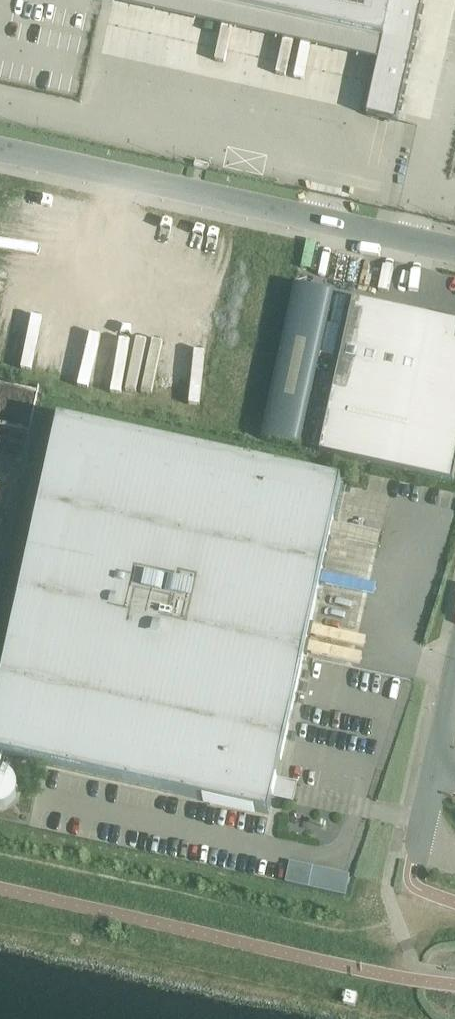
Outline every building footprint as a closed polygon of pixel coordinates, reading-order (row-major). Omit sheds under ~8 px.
[(112,4),(378,62),(383,41),(378,39),(364,36),(347,33),(330,29),(312,25),(294,21),(276,17),(257,13),(232,8),(214,4),(198,0),(113,0),(112,4)] [(214,4),(232,8),(257,13),(276,17),(294,21),(312,25),(330,29),(347,33),(364,36),(378,39),(383,41),(378,62),(367,115),(383,119),(397,122),(398,116),(400,107),(403,91),(407,75),(410,59),(414,44),(416,35),(418,27),(421,11),(423,0),(198,0),(214,4)] [(195,162),(194,167),(208,170),(209,167),(209,165),(195,162)] [(295,285),(261,440),(300,448),(334,294),(295,285)] [(405,312),(389,308),(369,304),(354,300),(320,453),(349,459),(453,482),(454,478),(454,473),(454,323),(405,312)] [(0,691),(0,756),(269,815),(275,788),(305,648),(309,631),(319,588),(320,580),(324,563),(328,545),(342,483),(59,421),(0,691)] [(0,807),(10,804),(16,796),(18,787),(15,778),(7,771),(0,770),(0,807)] [(298,783),(277,779),(275,788),(272,798),(294,803),(298,783)] [(285,882),(308,887),(313,866),(290,861),(286,880),(285,882)] [(350,874),(313,866),(308,887),(345,895),(350,874)] [(357,994),(346,992),(343,1002),(354,1005),(357,994)]
